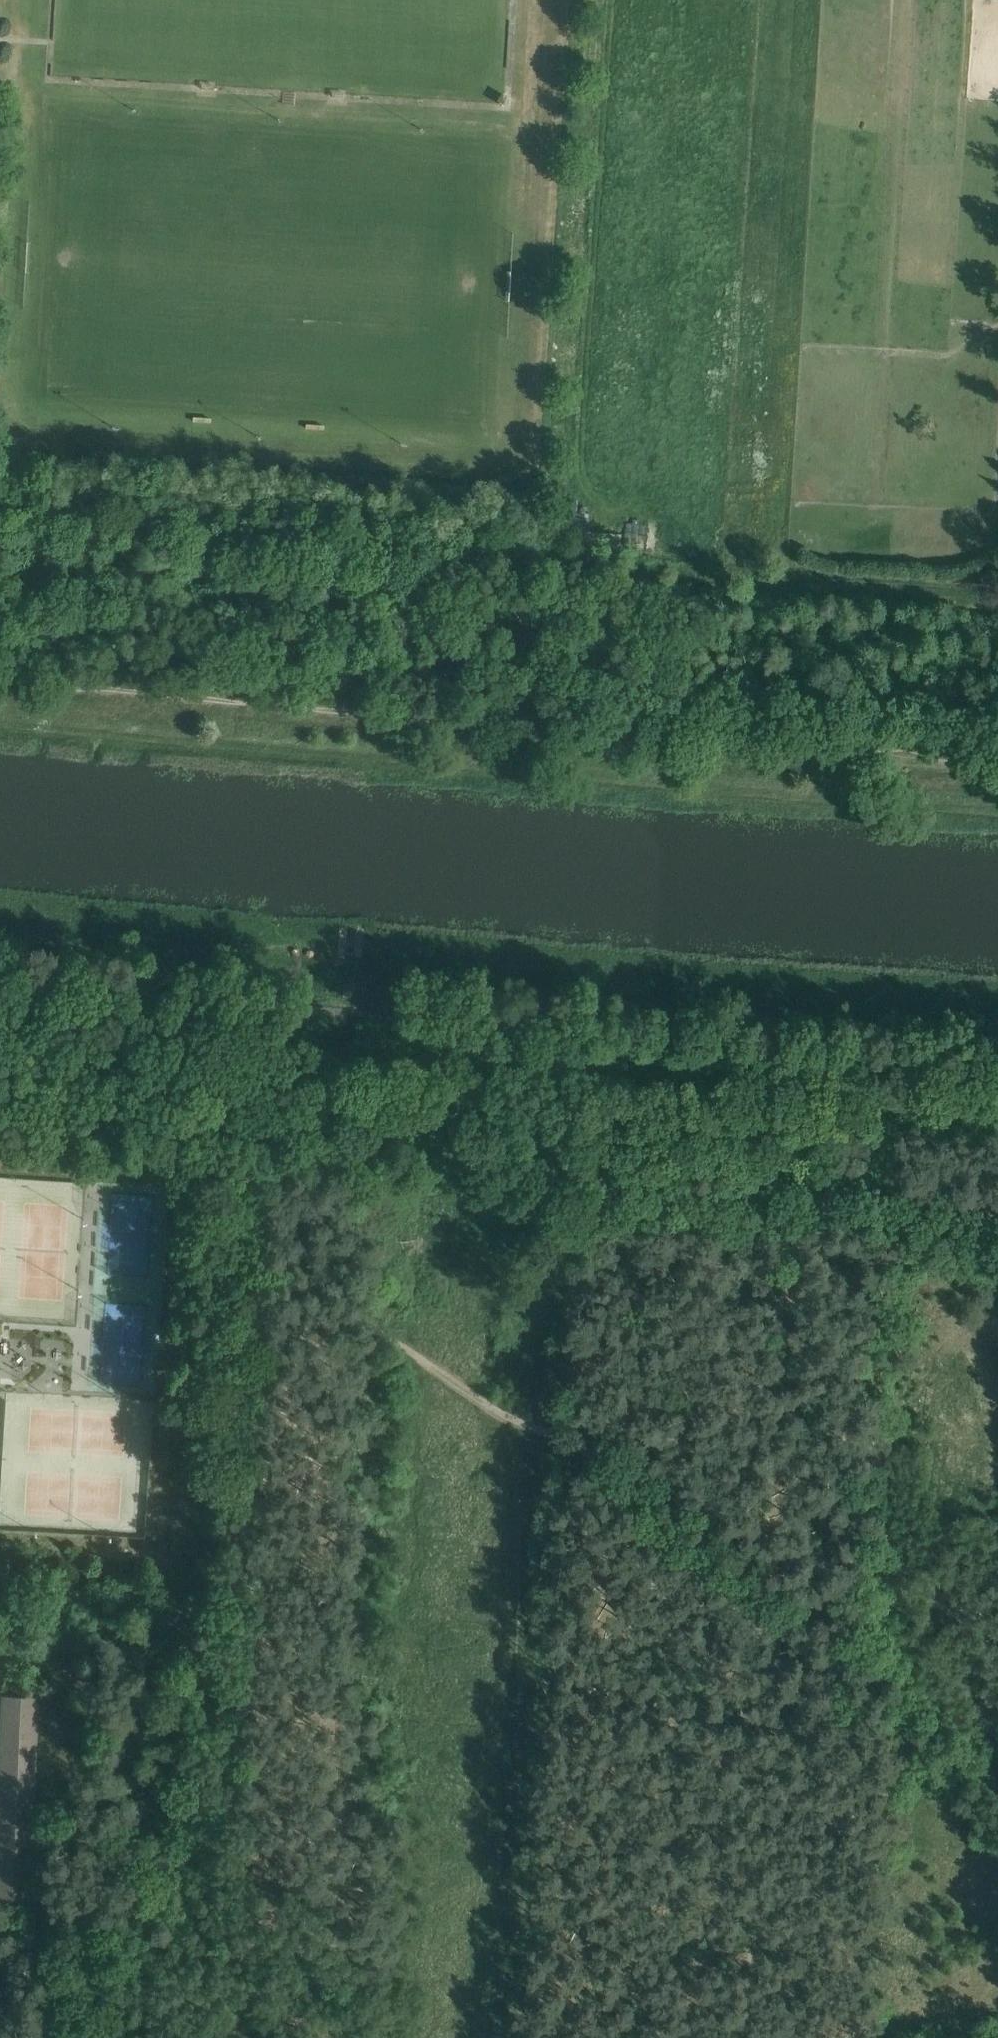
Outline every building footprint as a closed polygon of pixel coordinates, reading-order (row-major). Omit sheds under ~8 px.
[(124,1381),(123,1309),(104,1309),(105,1381),(124,1381)] [(22,1696),(2,1695),(0,1751),(0,1908),(29,1909),(38,1696),(22,1696)] [(8,2005),(0,1992),(0,2010),(8,2005)]
